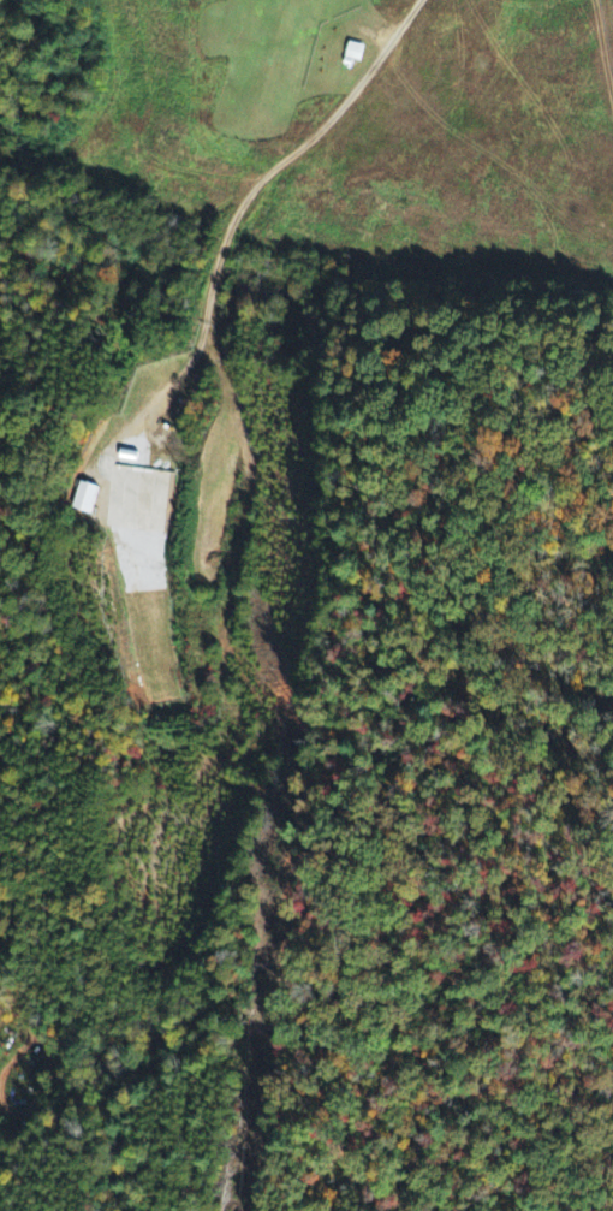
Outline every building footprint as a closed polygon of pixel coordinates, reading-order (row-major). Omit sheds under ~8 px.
[(361,66),(363,47),(347,45),(344,64),(361,66)] [(98,489),(80,483),(72,509),(90,515),(98,489)]
